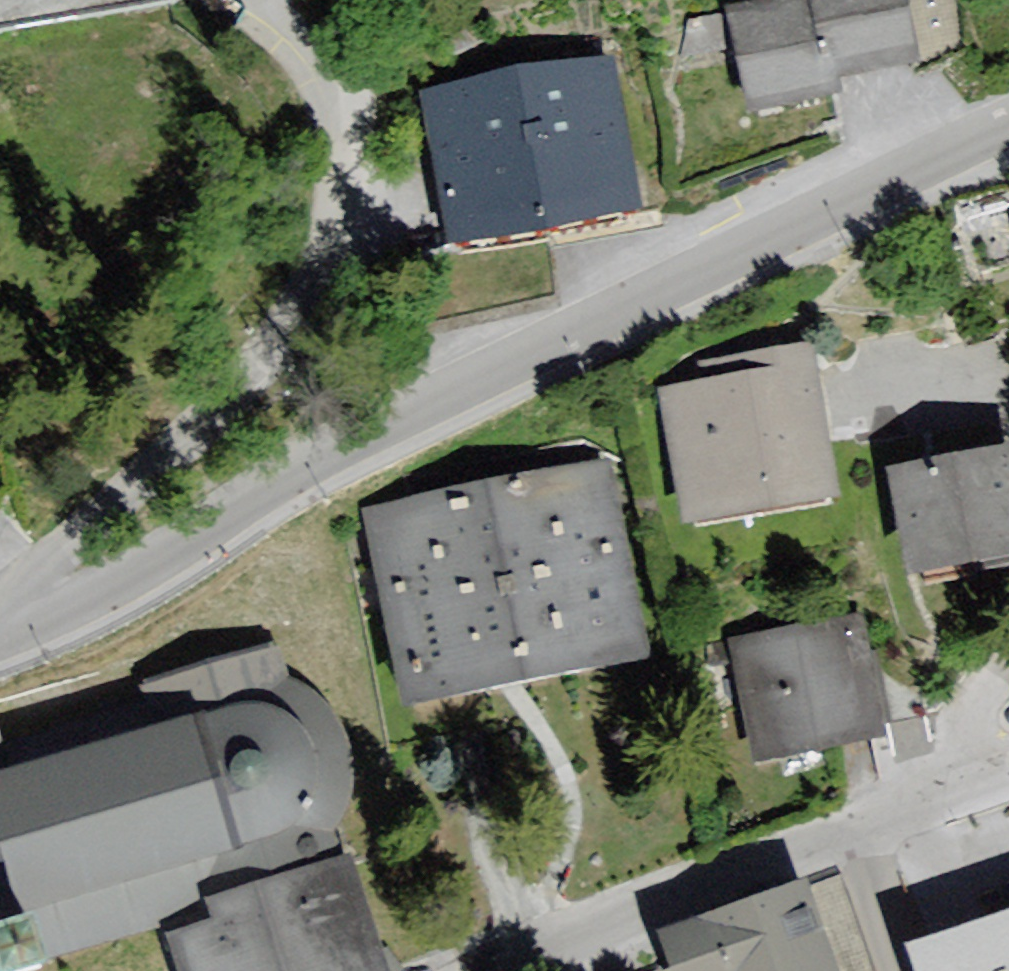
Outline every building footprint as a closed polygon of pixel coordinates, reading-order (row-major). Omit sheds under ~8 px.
[(176,0),(0,0),(0,29),(176,0)] [(728,15),(752,122),(845,100),(840,82),(812,0),(787,0),(728,15)] [(840,82),(923,71),(908,0),(812,0),(840,82)] [(664,180),(635,33),(442,71),(470,217),(664,180)] [(670,391),(691,531),(841,506),(817,366),(670,391)] [(900,480),(923,585),(1008,570),(1008,459),(900,480)] [(361,515),(405,720),(659,664),(618,463),(361,515)] [(863,617),(733,647),(757,770),(891,738),(863,617)] [(0,787),(0,832),(26,922),(4,929),(16,970),(59,970),(151,944),(215,865),(231,860),(239,887),(336,857),(313,827),(323,806),(323,764),(314,737),(298,720),(269,711),(291,705),(276,655),(151,692),(165,739),(0,787)] [(210,896),(220,927),(173,942),(182,970),(389,970),(352,852),(336,857),(239,887),(210,896)] [(678,970),(844,970),(811,882),(664,933),(678,970)] [(919,948),(927,970),(1008,970),(1008,919),(919,948)]
